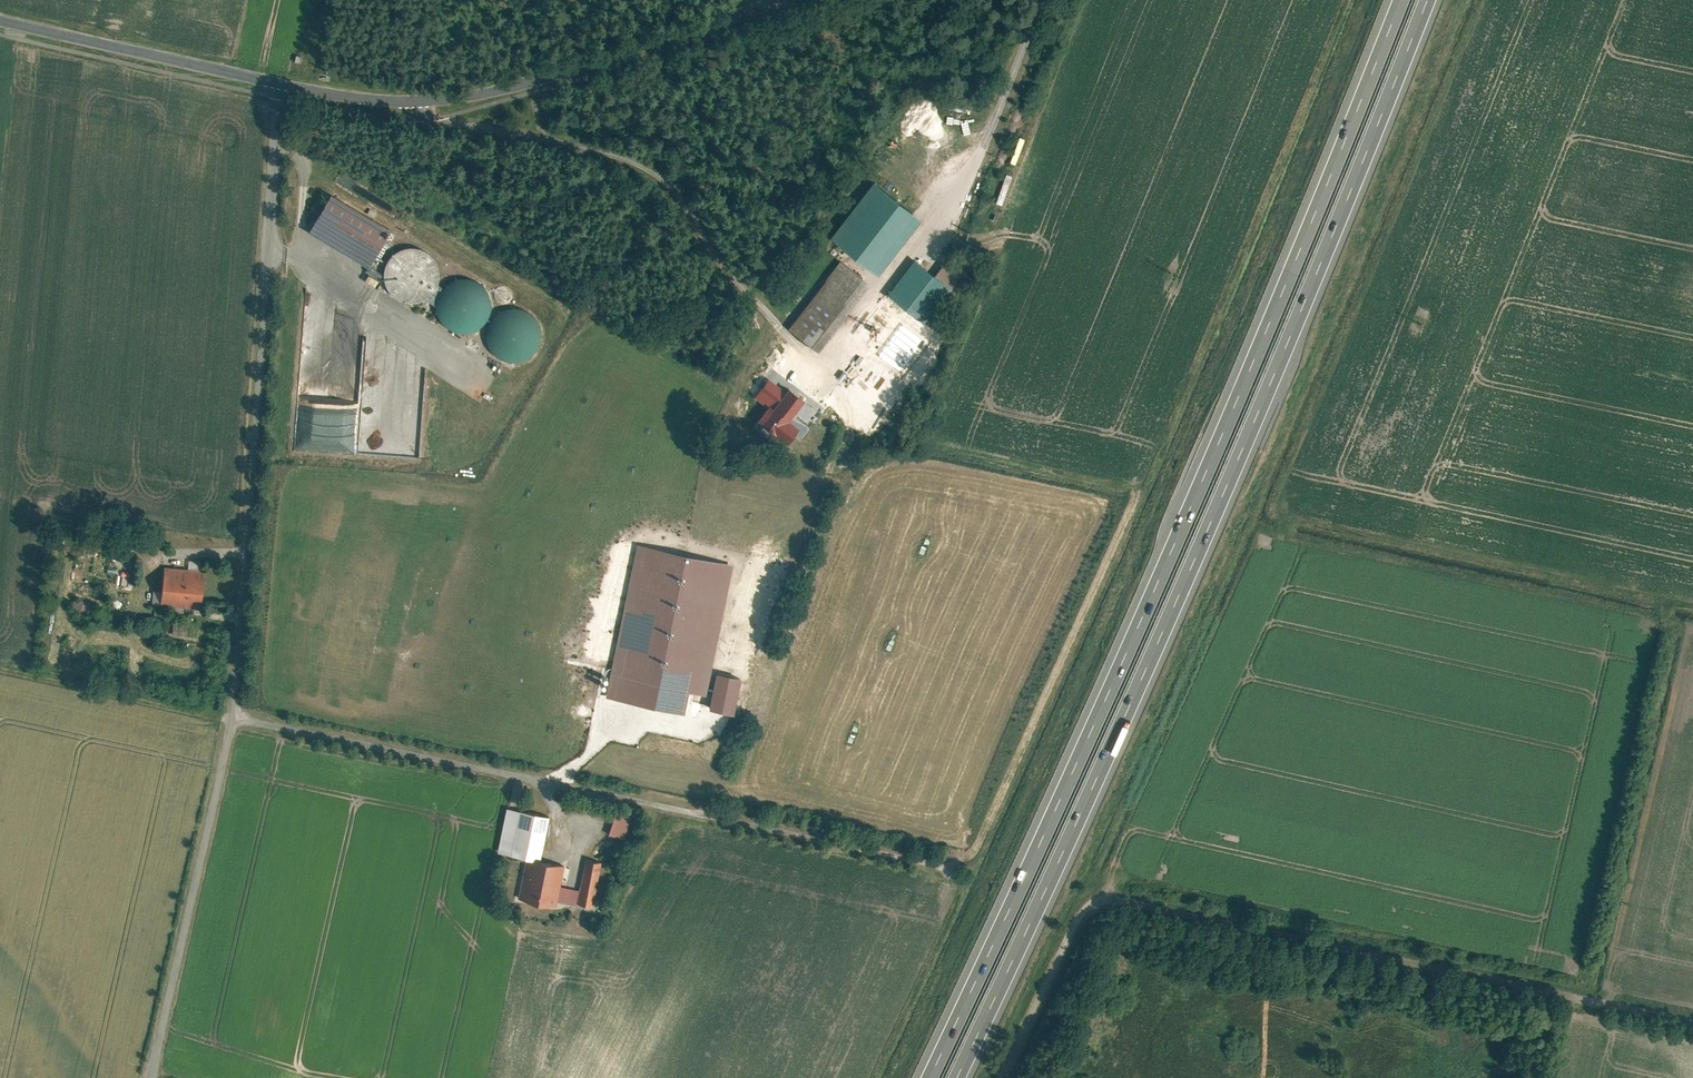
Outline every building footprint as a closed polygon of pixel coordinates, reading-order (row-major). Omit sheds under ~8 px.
[(1008,204),(1017,175),(1009,172),(1000,201),(1008,204)] [(875,181),(833,236),(875,269),(917,214),(875,181)] [(390,227),(325,191),(304,229),(369,265),(390,227)] [(960,266),(947,256),(934,274),(947,284),(960,266)] [(913,259),(886,295),(920,320),(947,284),(934,274),(913,259)] [(841,261),(789,324),(817,347),(869,284),(841,261)] [(468,280),(458,280),(448,283),(440,290),(435,299),(434,309),(436,319),(442,327),(451,333),(461,335),(471,334),(480,329),(486,321),(489,311),(489,301),(485,292),(477,285),(468,280)] [(920,320),(886,295),(855,336),(889,361),(920,320)] [(520,310),(510,310),(500,313),(492,320),(487,329),(486,339),(488,349),(494,357),(502,363),(512,365),(522,364),(531,359),(538,351),(541,341),(541,331),(536,322),(529,314),(520,310)] [(795,349),(754,406),(792,434),(802,420),(793,414),(825,371),(795,349)] [(734,566),(637,546),(606,699),(685,715),(690,694),(707,698),(734,566)] [(206,570),(164,566),(161,603),(203,607),(206,570)] [(94,614),(96,603),(74,599),(72,610),(94,614)] [(187,635),(189,622),(176,620),(174,634),(187,635)] [(723,671),(716,707),(741,712),(748,675),(723,671)] [(547,815),(505,806),(496,851),(538,859),(547,815)] [(626,814),(614,812),(609,833),(622,835),(626,814)] [(590,907),(600,860),(585,857),(579,888),(576,904),(590,907)] [(517,897),(555,905),(557,900),(560,885),(563,867),(525,859),(517,897)] [(557,900),(576,904),(579,888),(560,885),(557,900)]
